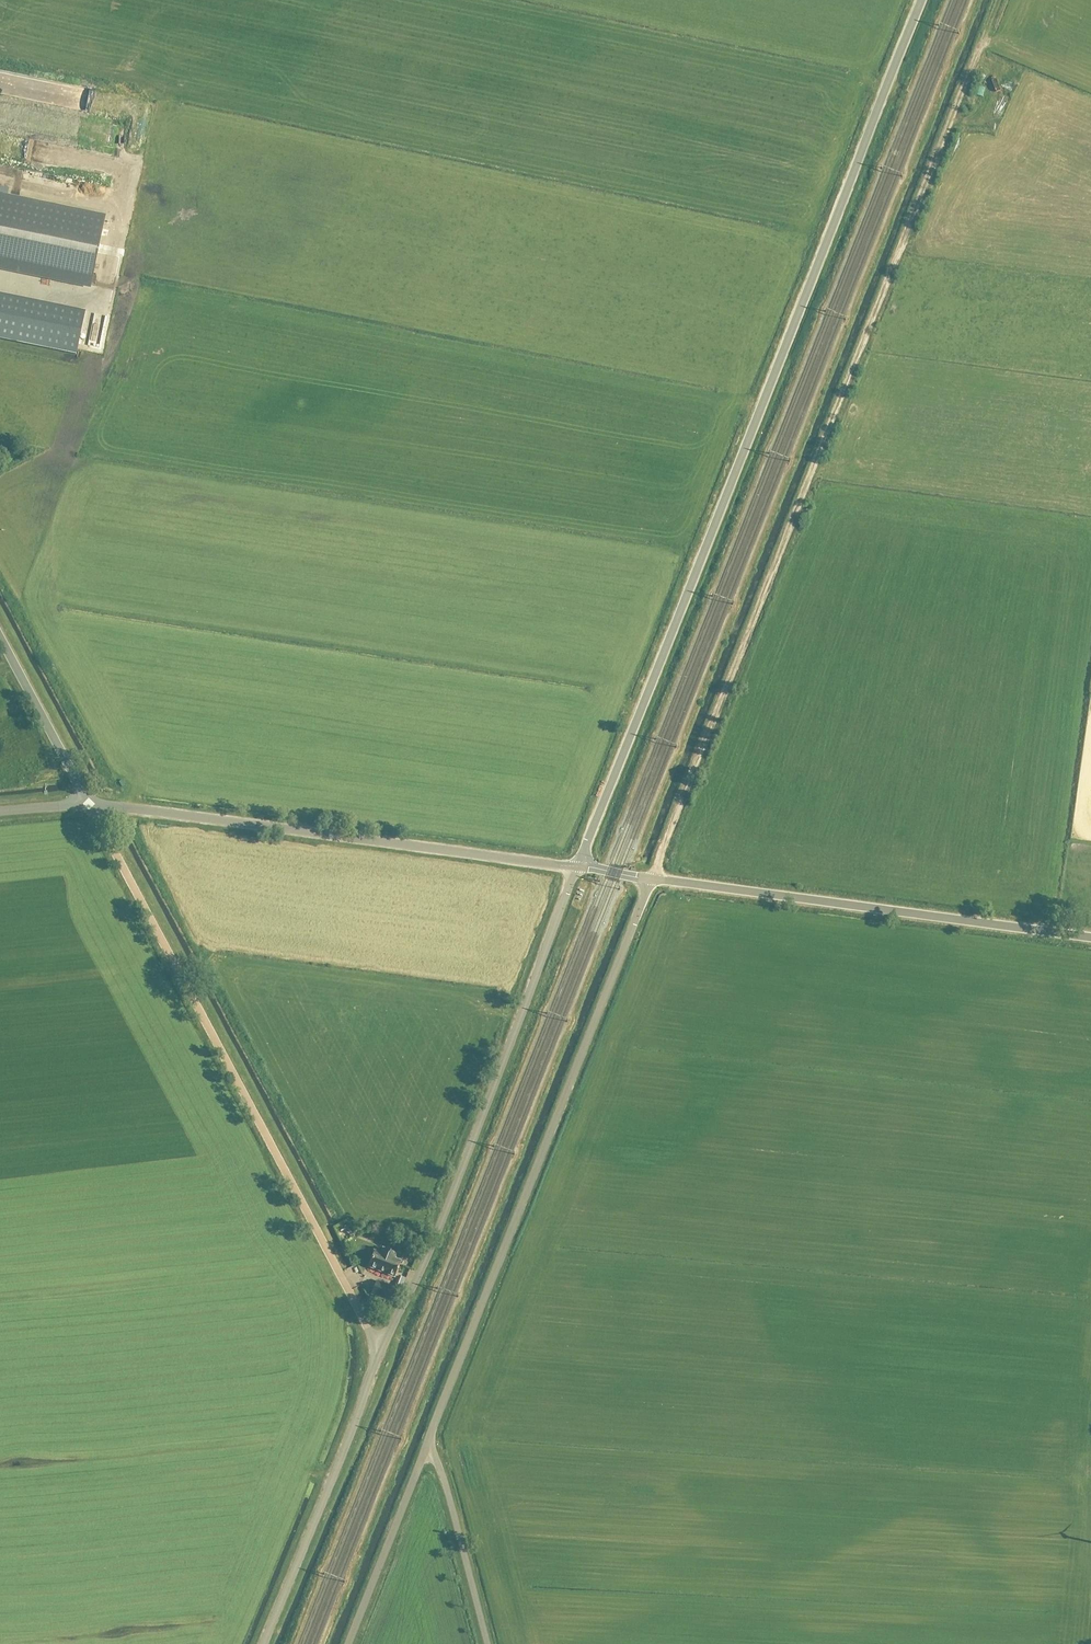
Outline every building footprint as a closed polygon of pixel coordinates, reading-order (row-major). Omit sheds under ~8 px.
[(1001,68),(1010,71),(1012,63),(1003,60),(1001,68)] [(53,279),(91,287),(100,242),(104,218),(0,197),(0,268),(53,279)] [(0,294),(0,340),(75,356),(84,312),(0,294)] [(374,1252),(367,1268),(394,1278),(400,1262),(393,1260),(395,1255),(382,1249),(380,1255),(374,1252)] [(355,1267),(343,1270),(345,1280),(357,1278),(355,1267)] [(363,1294),(372,1291),(369,1283),(360,1286),(363,1294)]
